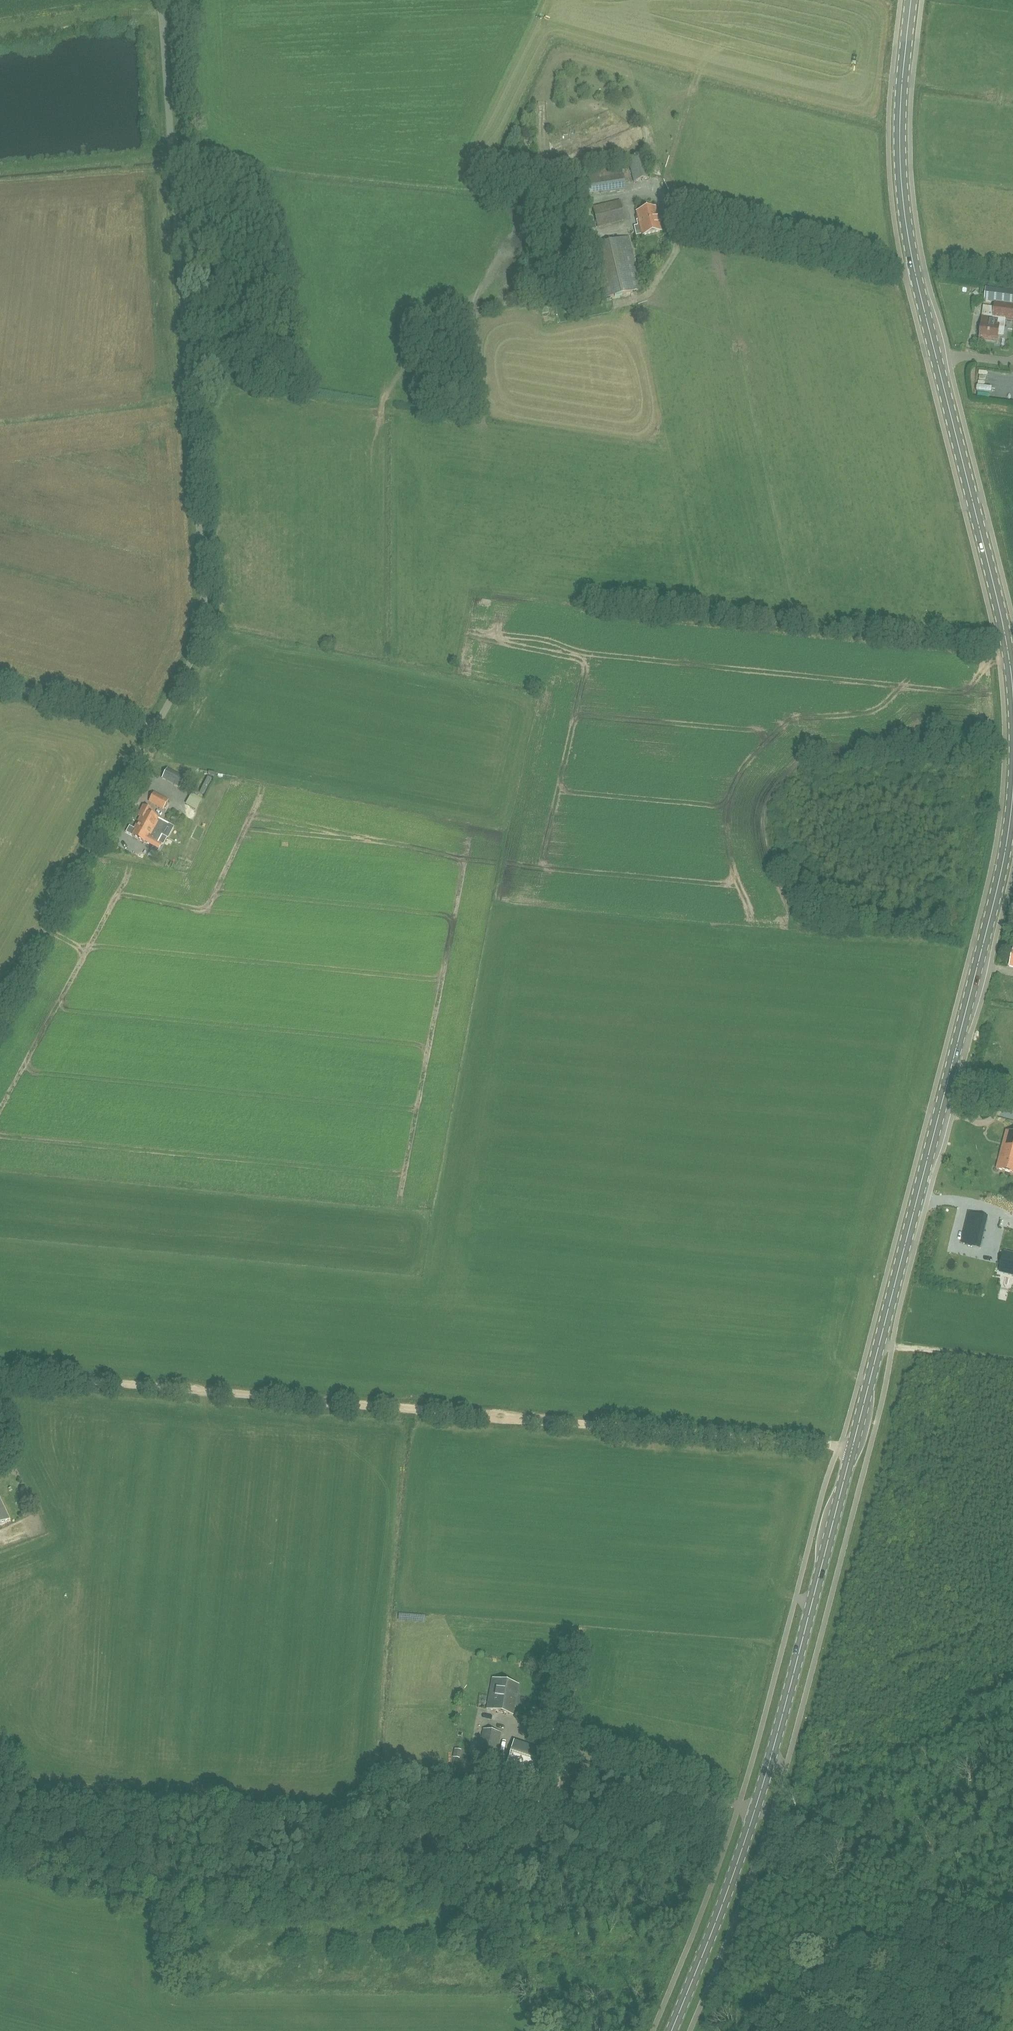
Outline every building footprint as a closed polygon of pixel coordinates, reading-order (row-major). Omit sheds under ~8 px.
[(634,182),(649,178),(644,155),(628,159),(634,182)] [(598,227),(625,220),(620,201),(593,208),(598,227)] [(643,235),(661,231),(655,208),(637,212),(643,235)] [(601,299),(641,289),(628,237),(589,246),(601,299)] [(531,280),(546,276),(544,265),(529,268),(531,280)] [(986,288),(984,301),(995,302),(993,318),(983,317),(982,326),(979,327),(979,331),(981,332),(980,338),(998,341),(999,335),(1004,336),(1006,320),(1012,321),(1012,291),(986,288)] [(179,788),(185,778),(167,768),(162,778),(179,788)] [(163,810),(168,800),(154,792),(149,802),(163,810)] [(142,818),(136,830),(133,836),(144,842),(148,834),(154,837),(160,827),(168,831),(171,826),(151,816),(153,812),(144,807),(139,817),(142,818)] [(1006,1131),(997,1169),(1012,1173),(1012,1133),(1006,1131)] [(962,1243),(980,1247),(987,1218),(969,1213),(962,1243)] [(1000,1272),(1012,1275),(1012,1255),(1005,1253),(1000,1272)] [(9,1520),(0,1500),(0,1524),(9,1520)] [(513,1715),(519,1684),(492,1679),(487,1709),(513,1715)] [(496,1756),(501,1732),(483,1728),(479,1752),(496,1756)] [(514,1739),(511,1750),(506,1764),(526,1770),(530,1758),(543,1762),(546,1750),(514,1739)] [(461,1750),(454,1749),(453,1757),(460,1758),(461,1750)] [(504,1768),(498,1787),(509,1791),(514,1777),(516,1778),(518,1773),(504,1768)]
